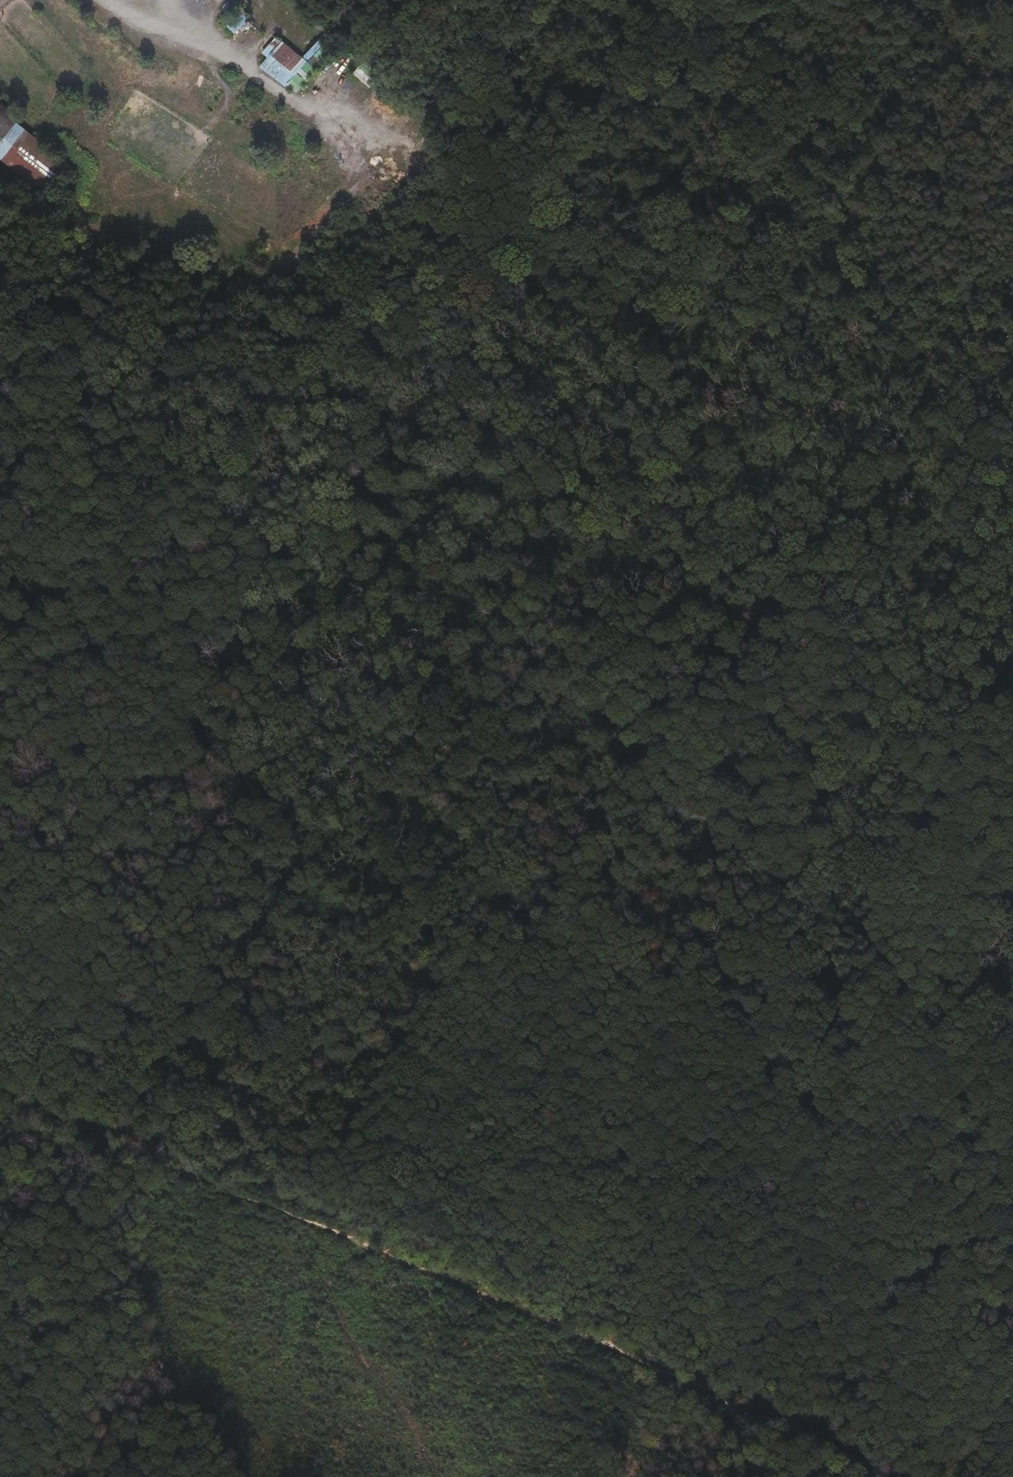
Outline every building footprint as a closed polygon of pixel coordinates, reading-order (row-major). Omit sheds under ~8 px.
[(253,18),(240,9),(227,25),(236,34),(253,18)] [(304,57),(277,35),(263,53),(268,58),(262,67),(296,95),(339,50),(319,36),(304,57)] [(0,99),(0,162),(49,200),(83,163),(0,99)]
